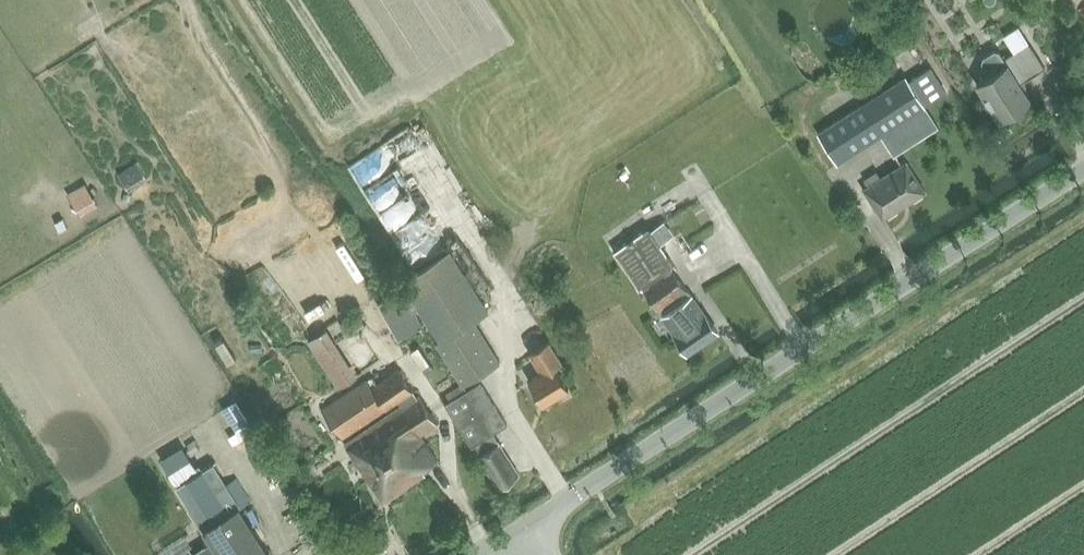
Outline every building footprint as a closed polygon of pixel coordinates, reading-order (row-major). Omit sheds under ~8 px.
[(1020,83),(1045,68),(1029,44),(1015,53),(1004,60),(999,52),(993,50),(984,57),(982,62),(991,75),(976,84),(1000,121),(1031,101),(1020,83)] [(931,67),(909,81),(906,76),(817,133),(837,164),(882,135),(895,155),(938,127),(926,107),(948,92),(931,67)] [(883,218),(925,191),(907,163),(865,190),(883,218)] [(661,224),(651,231),(660,244),(670,238),(661,224)] [(674,265),(660,244),(651,231),(649,228),(615,251),(640,289),(643,287),(659,311),(688,292),(671,267),(674,265)] [(405,288),(439,341),(436,343),(462,386),(500,362),(475,321),(490,311),(451,249),(401,281),(405,288)] [(425,325),(405,288),(378,303),(399,340),(425,325)] [(716,332),(692,297),(664,317),(688,352),(716,332)] [(325,324),(307,331),(316,350),(333,343),(325,324)] [(531,353),(543,372),(529,381),(543,404),(569,388),(555,365),(561,361),(549,342),(531,353)] [(438,462),(421,434),(438,423),(419,394),(416,396),(400,370),(372,388),(368,381),(323,409),(342,438),(404,399),(405,400),(410,398),(411,401),(345,443),(384,502),(425,475),(423,472),(438,462)] [(446,404),(498,488),(519,475),(492,432),(507,423),(481,382),(446,404)] [(235,445),(256,432),(248,417),(226,429),(235,445)] [(163,462),(175,481),(189,473),(177,453),(163,462)] [(177,485),(204,529),(239,507),(238,506),(248,500),(235,479),(226,485),(213,463),(177,485)] [(239,507),(204,529),(221,554),(269,554),(239,507)] [(190,546),(175,554),(195,554),(190,546)]
